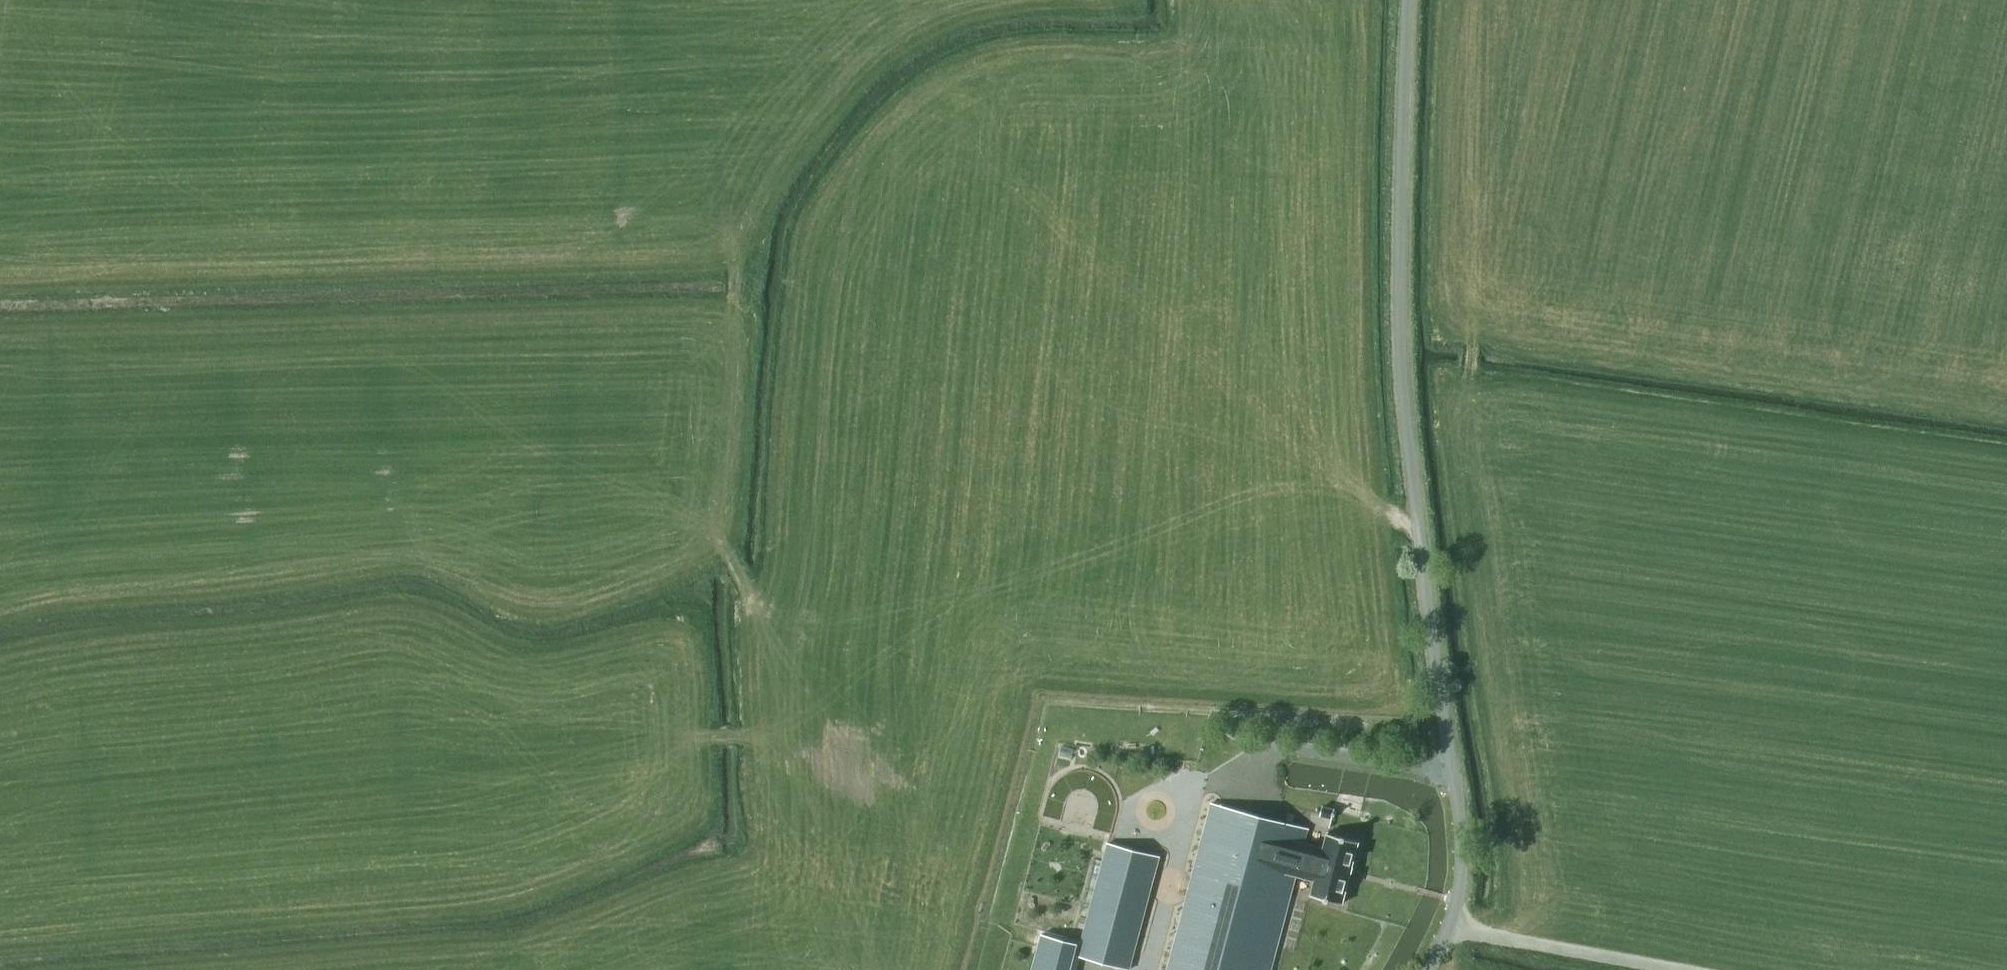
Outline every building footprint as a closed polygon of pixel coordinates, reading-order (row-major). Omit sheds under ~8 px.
[(1296,875),(1314,880),(1310,895),(1342,903),(1358,842),(1325,833),(1321,848),(1304,844),(1308,830),(1211,804),(1167,969),(1270,969),(1296,875)] [(1069,953),(1046,948),(1040,969),(1077,969),(1080,957),(1128,969),(1158,857),(1107,844),(1082,941),(1078,956),(1069,953)]
